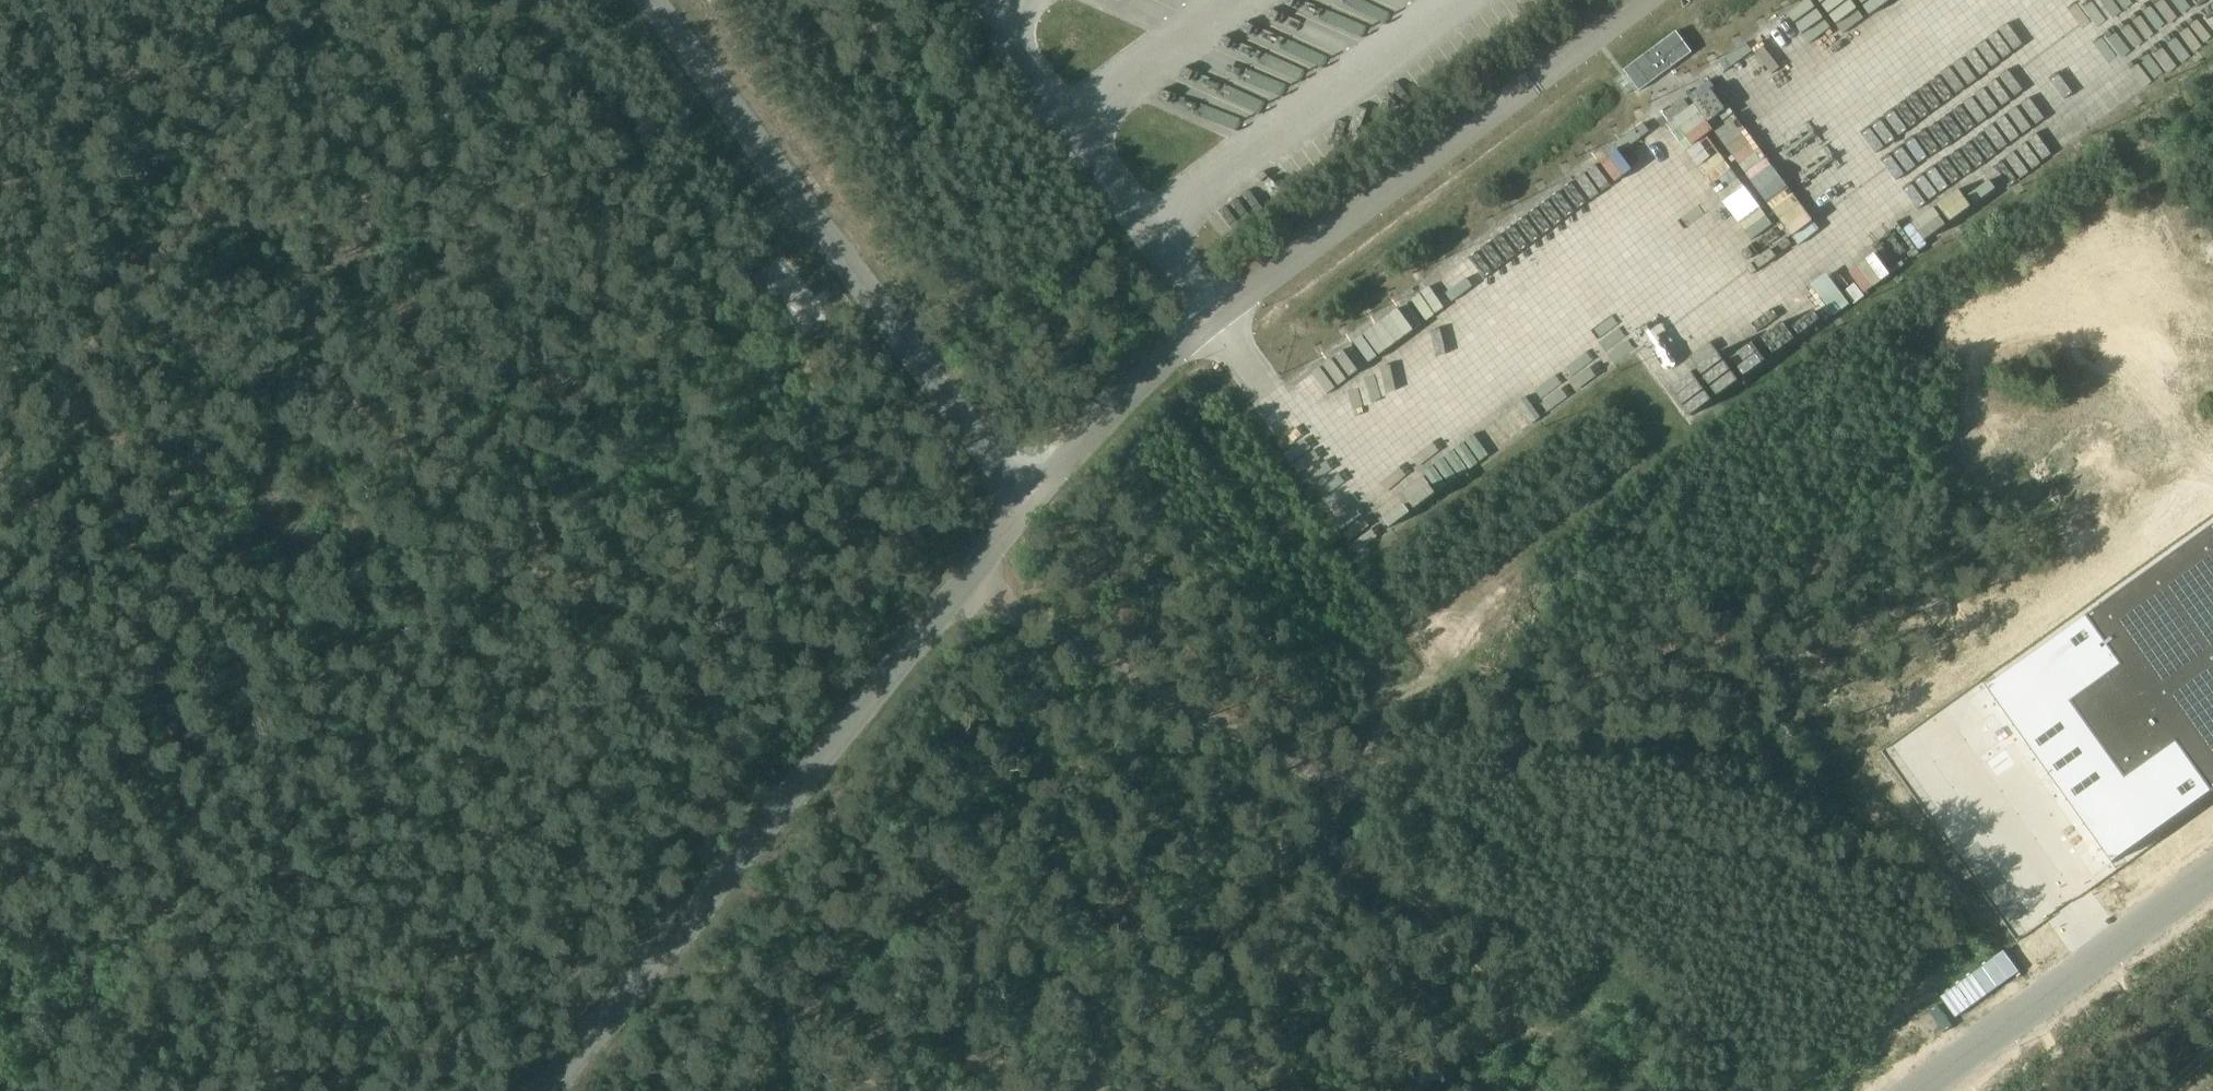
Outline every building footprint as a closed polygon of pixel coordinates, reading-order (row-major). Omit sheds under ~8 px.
[(2111,863),(2212,790),(2212,526),(1985,688),(2111,863)]
